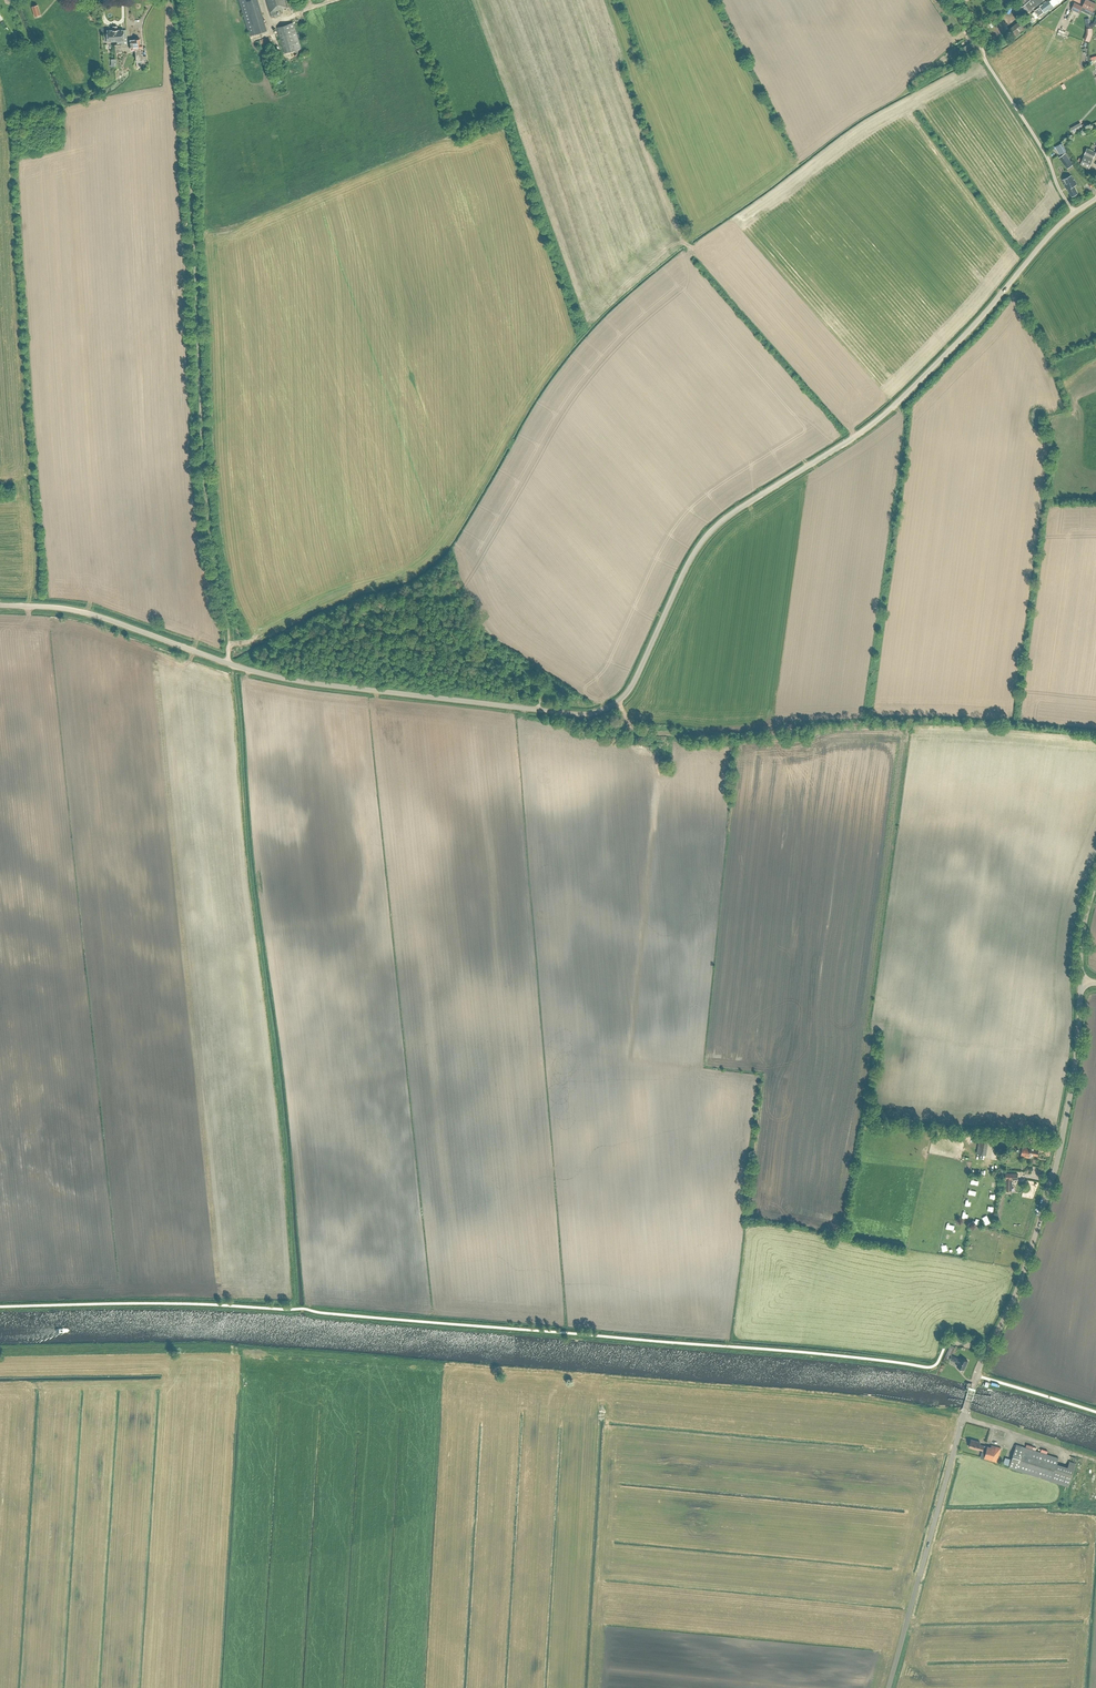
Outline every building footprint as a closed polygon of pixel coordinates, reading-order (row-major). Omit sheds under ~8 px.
[(250,35),(267,30),(258,0),(239,0),(250,35)] [(270,12),(276,10),(288,7),(286,0),(266,0),(270,12)] [(1032,9),(1031,8),(1040,2),(1043,0),(1021,0),(1019,3),(1023,4),(1019,10),(1022,15),(1029,10),(1029,11),(1032,9)] [(1040,6),(1044,12),(1053,5),(1049,0),(1048,0),(1040,6)] [(1092,15),(1093,16),(1095,12),(1093,10),(1095,4),(1095,3),(1089,0),(1085,0),(1082,6),(1074,2),(1072,6),(1071,9),(1080,13),(1081,10),(1087,13),(1088,13),(1092,15)] [(1016,3),(1012,8),(1016,12),(1020,7),(1016,3)] [(32,6),(35,16),(40,15),(38,5),(32,6)] [(1021,21),(1010,30),(1015,36),(1026,27),(1021,21)] [(292,22),(277,27),(285,53),(300,48),(292,22)] [(117,41),(117,44),(122,44),(127,44),(127,34),(127,29),(123,29),(117,29),(117,26),(113,26),(113,30),(107,30),(107,36),(105,36),(105,41),(117,41)] [(1086,28),(1086,33),(1084,40),(1089,42),(1091,35),(1092,28),(1086,28)] [(131,50),(135,49),(141,49),(141,48),(142,47),(142,43),(140,43),(140,38),(140,39),(139,38),(138,37),(136,38),(135,39),(134,39),(130,40),(131,50)] [(970,43),(963,47),(966,51),(973,47),(970,43)] [(146,55),(143,56),(143,53),(141,53),(141,49),(135,49),(137,60),(141,60),(141,63),(147,63),(146,55)] [(1080,122),(1070,128),(1074,134),(1083,128),(1080,122)] [(1084,154),(1093,158),(1095,152),(1087,148),(1084,154)] [(1059,157),(1067,168),(1073,164),(1064,153),(1059,157)] [(1083,156),(1082,159),(1079,157),(1078,160),(1081,162),(1080,164),(1089,168),(1092,160),(1083,156)] [(1071,175),(1063,179),(1065,183),(1064,184),(1067,189),(1068,189),(1071,196),(1077,193),(1073,186),(1076,184),(1074,179),(1073,179),(1071,175)] [(974,1134),(973,1141),(979,1141),(978,1146),(977,1150),(977,1153),(986,1154),(986,1151),(989,1134),(980,1133),(979,1135),(974,1134)] [(1001,1136),(1000,1145),(1001,1145),(1000,1151),(1011,1153),(1012,1146),(1019,1147),(1020,1139),(1001,1136)] [(1035,1148),(1022,1145),(1020,1156),(1028,1157),(1029,1154),(1037,1155),(1039,1147),(1035,1146),(1035,1148)] [(1018,1173),(1005,1173),(1005,1179),(1006,1179),(1006,1190),(1011,1190),(1012,1179),(1017,1179),(1018,1173)] [(975,1182),(985,1183),(986,1177),(982,1176),(982,1175),(977,1174),(975,1182)] [(979,1194),(981,1188),(974,1186),(972,1192),(979,1194)] [(948,1363),(949,1358),(958,1362),(957,1365),(964,1369),(968,1360),(960,1357),(960,1358),(951,1355),(955,1346),(950,1344),(942,1361),(948,1363)] [(981,1362),(986,1365),(990,1356),(985,1354),(981,1362)] [(971,1439),(969,1446),(978,1448),(982,1449),(982,1452),(985,1453),(984,1458),(997,1461),(1001,1447),(991,1444),(991,1446),(987,1445),(987,1446),(979,1444),(980,1441),(971,1439)] [(1009,1466),(1051,1480),(1068,1486),(1074,1469),(1056,1463),(1058,1457),(1017,1443),(1009,1466)]
